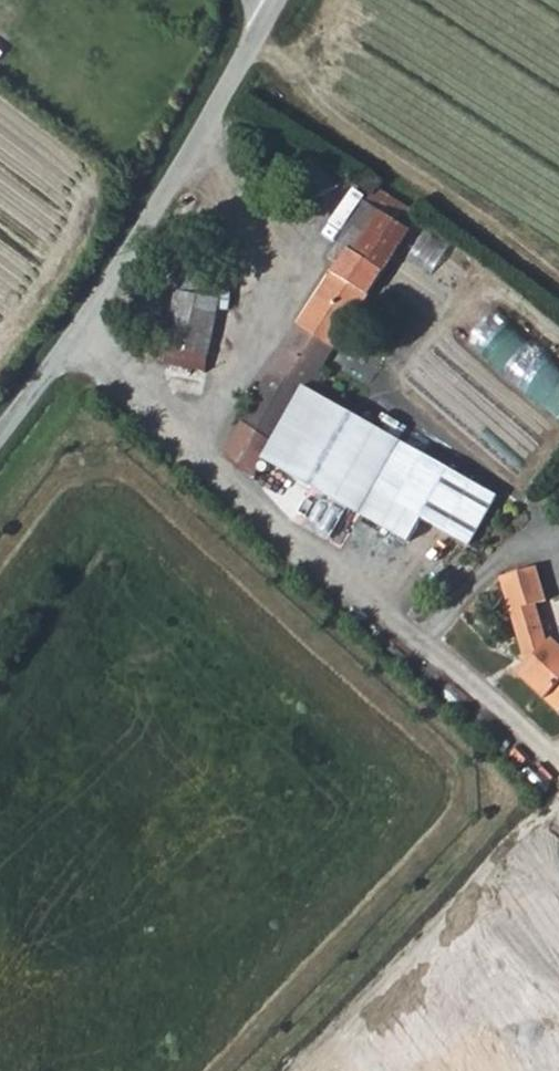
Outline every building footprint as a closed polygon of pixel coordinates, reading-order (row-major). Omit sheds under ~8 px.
[(325,205),(308,174),(296,179),(310,211),(325,205)] [(335,343),(418,211),(377,185),(346,231),(332,223),(324,236),(336,243),(329,254),(339,263),(317,296),(283,350),(228,451),(256,472),(266,454),(299,391),(306,395),(312,385),(339,345),(335,343)] [(171,286),(193,287),(194,273),(194,268),(173,267),(171,286)] [(164,342),(162,360),(205,366),(208,348),(164,342)] [(521,370),(531,376),(522,390),(558,414),(558,360),(537,345),(521,370)] [(299,391),(266,454),(278,462),(356,512),(401,442),(312,385),(306,395),(299,391)] [(494,502),(401,442),(356,512),(402,542),(417,519),(464,549),(494,502)] [(558,712),(558,643),(557,641),(549,648),(536,606),(548,602),(537,568),(501,578),(531,666),(522,675),(558,712)]
